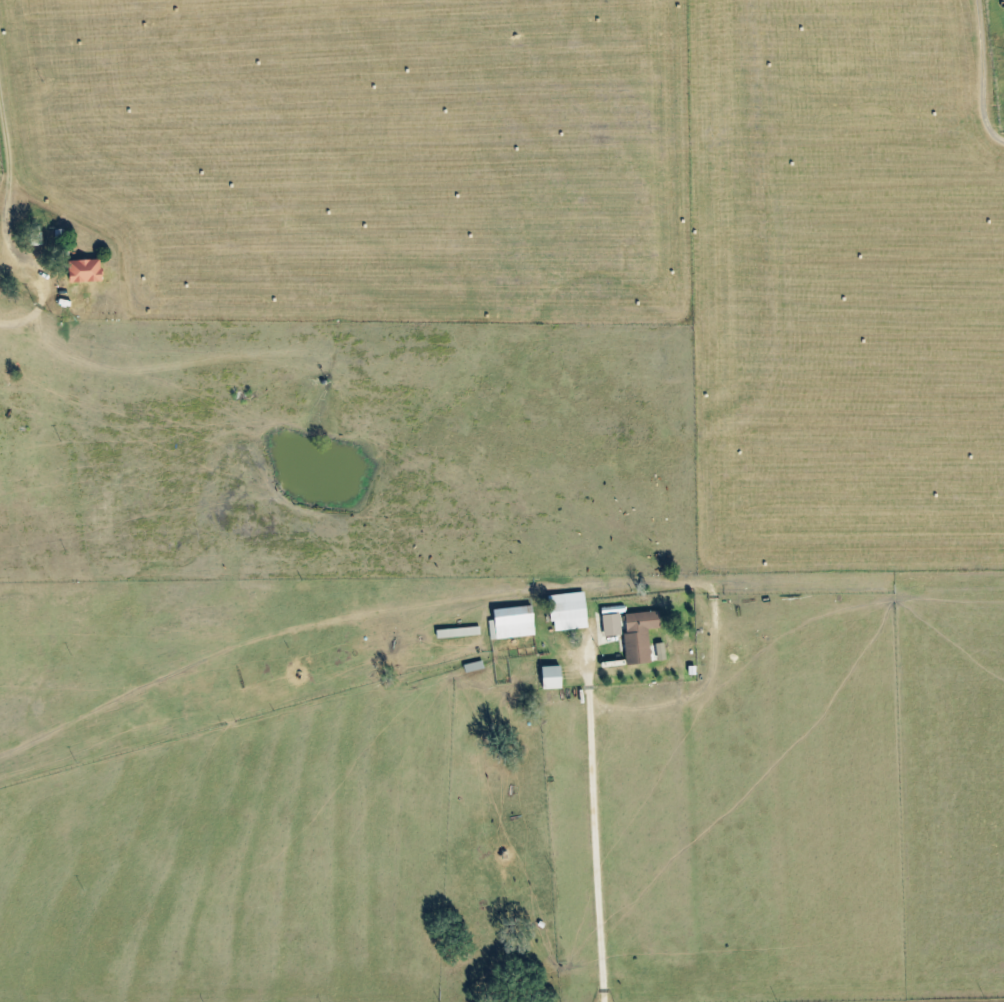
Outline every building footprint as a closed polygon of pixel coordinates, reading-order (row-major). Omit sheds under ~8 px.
[(103,282),(103,260),(70,260),(70,283),(103,282)] [(551,631),(587,627),(584,592),(548,595),(551,631)] [(535,634),(531,605),(494,610),(495,619),(487,621),(490,640),(535,634)] [(627,664),(651,662),(648,629),(661,628),(659,610),(622,614),(627,664)] [(621,635),(620,613),(602,614),(603,636),(621,635)] [(656,643),(658,661),(667,659),(665,642),(656,643)] [(543,689),(563,688),(562,665),(542,666),(543,689)]
